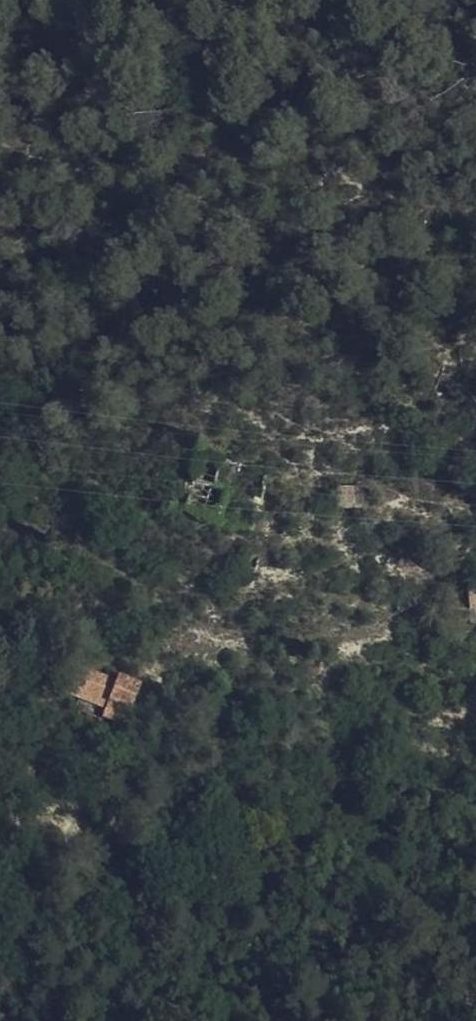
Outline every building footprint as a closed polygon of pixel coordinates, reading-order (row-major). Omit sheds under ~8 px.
[(125,654),(133,651),(128,639),(121,642),(125,654)] [(116,702),(114,710),(134,717),(154,679),(132,670),(129,674),(77,652),(69,673),(89,682),(87,691),(116,702)] [(81,704),(110,715),(114,710),(116,702),(87,691),(89,682),(69,673),(66,681),(86,690),(81,704)]
